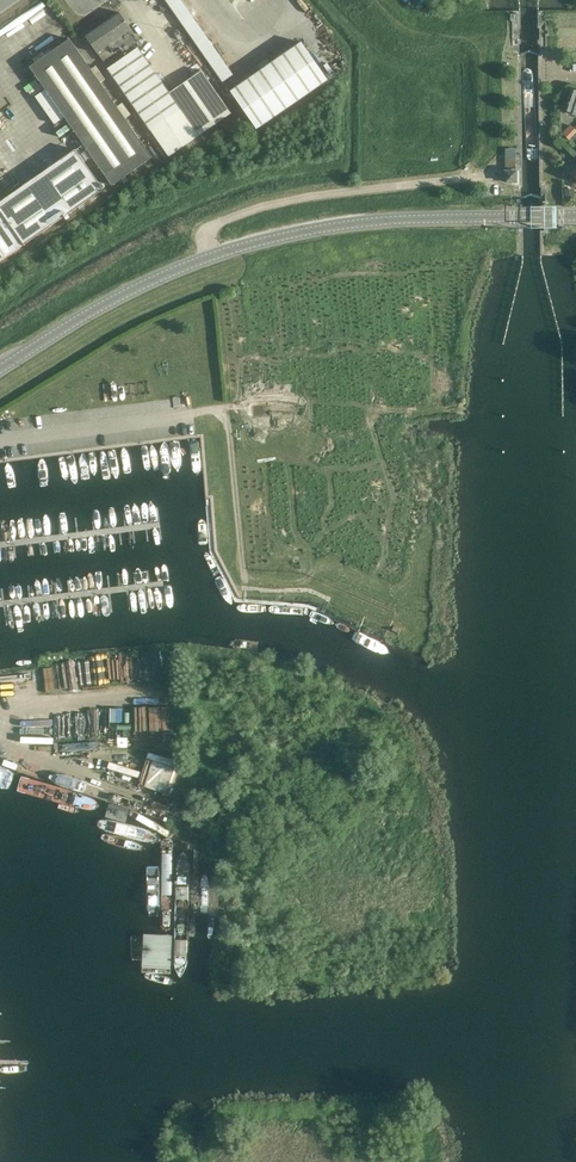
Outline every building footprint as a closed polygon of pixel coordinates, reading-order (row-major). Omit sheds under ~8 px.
[(120,50),(125,57),(108,68),(169,156),(231,113),(201,71),(169,93),(137,48),(142,45),(132,30),(120,13),(86,36),(103,62),(120,50)] [(70,39),(30,67),(46,90),(36,96),(55,124),(65,117),(88,151),(112,185),(121,179),(124,183),(128,180),(125,176),(152,157),(125,118),(117,107),(100,83),(92,70),(70,39)] [(301,42),(231,91),(257,129),(327,80),(301,42)] [(234,76),(222,84),(226,90),(238,82),(234,76)] [(575,117),(575,89),(572,87),(563,112),(575,117)] [(24,245),(102,190),(74,150),(0,202),(0,262),(24,245)] [(505,171),(505,182),(516,182),(516,171),(505,171)] [(145,806),(143,813),(164,820),(166,813),(145,806)]
